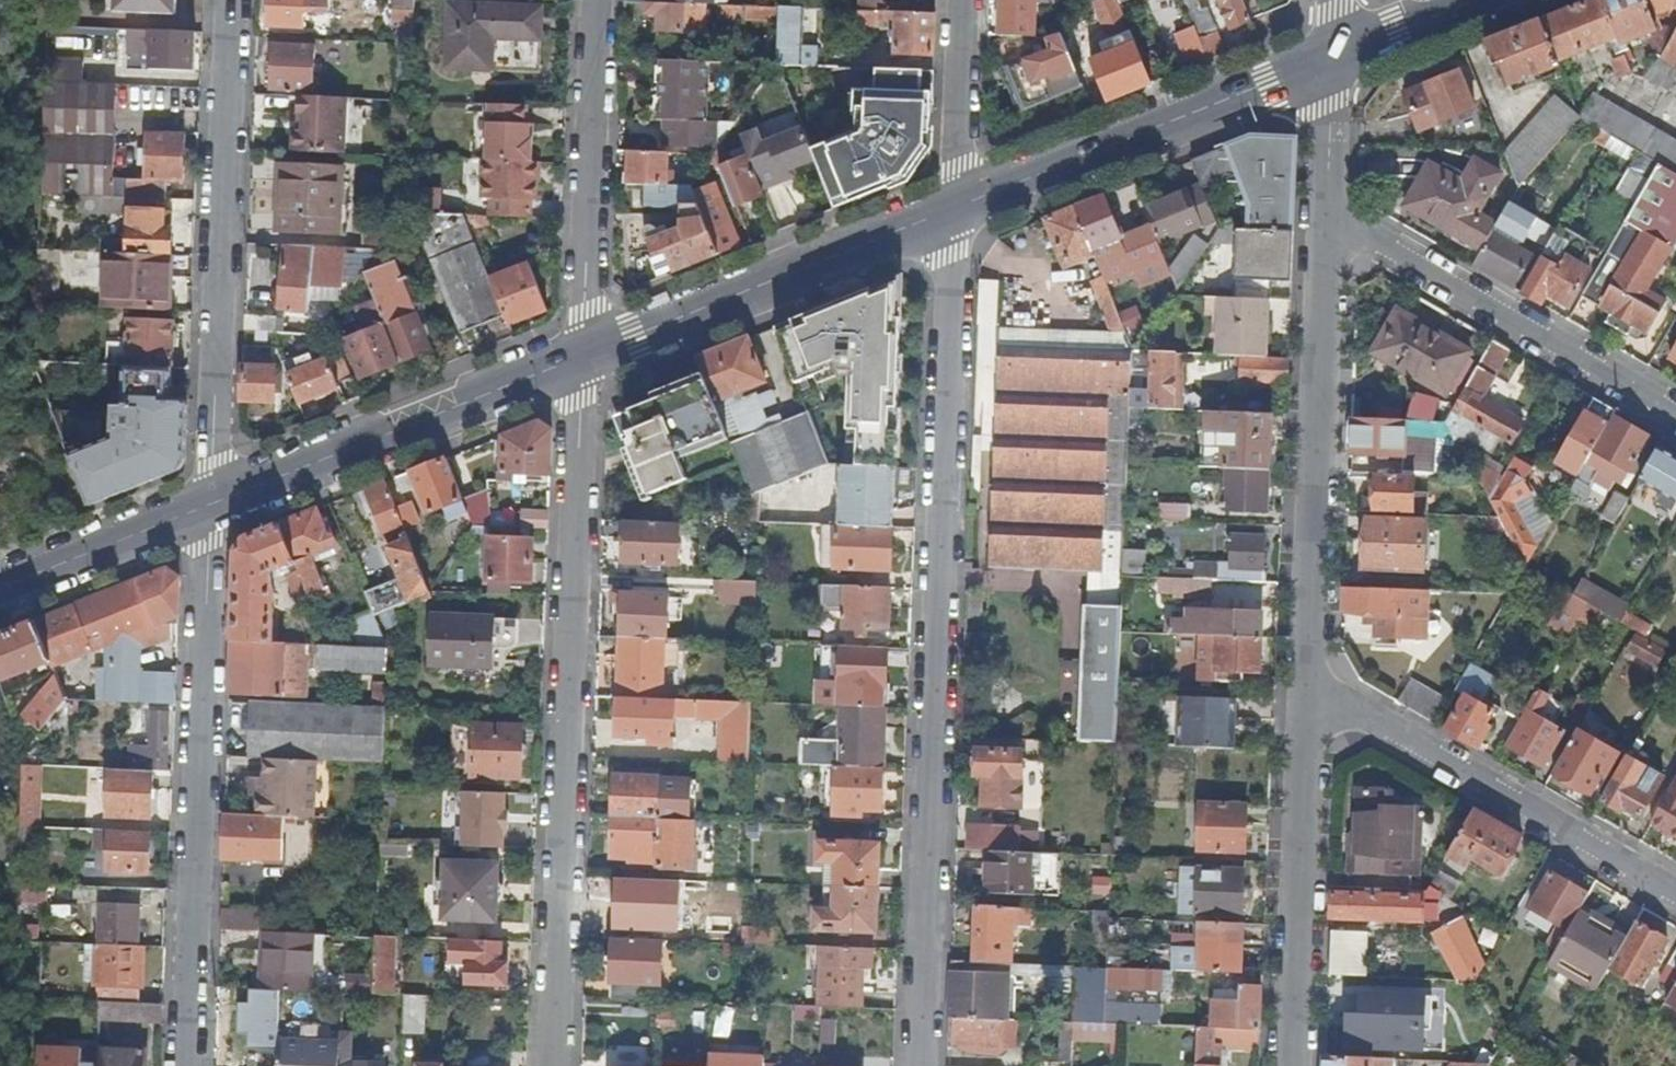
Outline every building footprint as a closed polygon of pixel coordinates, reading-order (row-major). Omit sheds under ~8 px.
[(118,13),(175,14),(176,0),(119,0),(118,13)] [(331,0),(271,0),(270,18),(270,28),(304,30),(305,10),(330,11),(331,0)] [(415,0),(395,0),(393,28),(400,28),(399,45),(413,46),(415,0)] [(888,14),(916,15),(916,0),(868,0),(868,1),(862,1),(862,13),(879,14),(888,14)] [(1001,38),(1035,39),(1036,0),(1002,0),(1001,38)] [(1106,36),(1126,28),(1115,0),(1110,0),(1095,6),(1106,36)] [(1201,43),(1219,34),(1209,11),(1203,13),(1197,0),(1184,0),(1201,43)] [(1233,31),(1251,24),(1241,0),(1221,0),(1233,31)] [(1627,53),(1607,0),(1601,0),(1545,22),(1561,63),(1616,41),(1622,55),(1627,53)] [(1627,53),(1634,51),(1631,42),(1649,35),(1651,41),(1656,39),(1654,33),(1660,31),(1655,17),(1675,9),(1675,0),(1607,0),(1627,53)] [(543,10),(450,6),(447,71),(475,72),(476,40),(542,42),(543,10)] [(707,34),(708,7),(703,6),(683,6),(684,7),(647,7),(647,15),(659,15),(659,32),(707,34)] [(743,15),(743,8),(719,7),(719,22),(737,22),(737,15),(743,15)] [(781,9),(748,8),(748,20),(780,21),(781,9)] [(779,67),(815,68),(816,49),(801,49),(802,10),(781,9),(780,21),(779,67)] [(879,29),(879,14),(862,13),(840,12),(839,28),(879,29)] [(935,57),(936,16),(916,15),(888,14),(888,22),(897,22),(896,56),(913,56),(913,62),(920,62),(921,57),(935,57)] [(1563,67),(1561,63),(1545,22),(1490,44),(1508,89),(1563,67)] [(1077,23),(1064,40),(1083,89),(1092,110),(1109,103),(1077,23)] [(195,73),(197,34),(129,31),(129,48),(152,49),(151,71),(195,73)] [(1063,37),(1057,40),(1051,42),(1054,51),(1051,52),(1052,53),(1011,70),(1027,112),(1083,89),(1064,40),(1063,37)] [(1673,44),(1669,42),(1649,79),(1672,92),(1675,85),(1675,39),(1673,44)] [(316,47),(276,45),(273,90),(314,92),(316,47)] [(1142,58),(1137,47),(1114,56),(1118,67),(1125,65),(1142,58)] [(1624,78),(1635,74),(1629,56),(1617,62),(1624,78)] [(1153,85),(1142,58),(1125,65),(1136,92),(1153,85)] [(665,122),(707,123),(709,64),(663,62),(663,69),(662,85),(662,98),(661,114),(661,122),(665,122)] [(50,64),(50,84),(84,85),(85,65),(50,64)] [(1409,95),(1423,132),(1479,109),(1465,73),(1409,95)] [(113,200),(117,87),(84,85),(50,84),(45,84),(41,196),(105,199),(113,200)] [(1583,118),(1589,122),(1615,137),(1635,149),(1663,165),(1675,173),(1675,139),(1598,94),(1583,118)] [(344,155),(346,99),(300,97),(299,117),(300,117),(306,117),(305,132),(300,132),(295,131),(294,153),(344,155)] [(1557,99),(1509,152),(1523,187),(1583,118),(1557,99)] [(490,105),(487,162),(533,164),(534,141),(531,141),(532,126),(528,126),(529,107),(490,105)] [(707,123),(665,122),(664,146),(717,148),(718,124),(707,123)] [(1604,157),(1615,137),(1589,122),(1577,141),(1604,157)] [(759,131),(743,137),(751,158),(761,185),(764,191),(785,183),(782,176),(796,171),(817,163),(803,128),(764,144),(759,131)] [(130,200),(133,201),(168,202),(169,184),(186,185),(188,137),(149,136),(147,182),(131,181),(130,200)] [(1251,141),(1248,235),(1292,237),(1296,143),(1251,141)] [(1203,189),(1204,192),(1238,179),(1227,150),(1193,163),(1203,189)] [(629,186),(648,186),(674,187),(674,181),(670,181),(670,154),(664,154),(637,153),(631,153),(629,186)] [(754,188),(761,185),(751,158),(722,169),(737,208),(759,199),(754,188)] [(1409,207),(1486,252),(1496,235),(1501,226),(1481,215),(1504,175),(1479,161),(1466,183),(1433,165),(1409,207)] [(482,200),(492,200),(492,217),(531,220),(532,202),(537,202),(537,182),(532,182),(533,164),(487,162),(484,162),(482,200)] [(1663,165),(1586,297),(1615,314),(1609,324),(1631,337),(1637,327),(1651,336),(1668,307),(1657,300),(1651,309),(1635,299),(1675,229),(1675,173),(1663,165)] [(343,168),(281,166),(279,232),(341,234),(343,168)] [(798,178),(796,171),(782,176),(785,183),(798,178)] [(695,194),(711,234),(732,226),(717,185),(695,194)] [(693,187),(674,187),(648,186),(647,208),(683,208),(681,232),(659,240),(658,238),(658,233),(656,230),(653,228),(649,228),(646,230),(644,232),(643,235),(644,239),(648,242),(652,253),(658,250),(659,252),(664,250),(673,272),(675,275),(720,257),(711,234),(695,194),(693,187)] [(1216,221),(1214,216),(1204,192),(1203,189),(1147,212),(1160,243),(1216,221)] [(408,191),(407,214),(414,215),(441,215),(442,192),(408,191)] [(133,212),(133,201),(130,200),(113,200),(105,199),(104,216),(133,218),(131,256),(173,259),(174,232),(167,232),(167,214),(133,212)] [(1075,211),(1092,253),(1122,241),(1104,199),(1075,211)] [(1047,222),(1064,266),(1092,254),(1092,253),(1075,211),(1047,222)] [(465,216),(441,215),(414,215),(463,335),(506,317),(491,281),(465,216)] [(1221,233),(1211,246),(1238,247),(1236,301),(1270,302),(1270,284),(1292,285),(1294,237),(1292,237),(1248,235),(1238,234),(1221,233)] [(365,235),(364,249),(382,250),(391,236),(365,235)] [(1496,235),(1486,252),(1478,267),(1519,291),(1537,258),(1496,235)] [(39,237),(39,251),(51,252),(52,238),(39,237)] [(1178,290),(1179,291),(1210,248),(1200,240),(1191,252),(1187,249),(1171,272),(1178,290)] [(365,274),(382,250),(364,249),(347,249),(290,247),(288,265),(285,265),(281,309),(311,311),(312,298),(313,283),(341,285),(344,286),(344,282),(358,283),(365,274)] [(662,276),(673,272),(664,250),(659,252),(658,250),(652,253),(662,276)] [(1092,254),(1064,266),(1066,272),(1095,261),(1092,254)] [(173,259),(131,256),(109,255),(105,311),(171,314),(173,259)] [(1162,297),(1178,290),(1171,272),(1164,256),(1149,262),(1162,297)] [(1551,295),(1556,298),(1573,269),(1568,267),(1566,266),(1564,271),(1544,260),(1525,294),(1545,306),(1551,295)] [(1593,273),(1571,260),(1568,267),(1573,269),(1556,298),(1559,299),(1573,307),(1593,273)] [(396,262),(365,274),(377,304),(401,365),(432,352),(405,280),(403,281),(396,262)] [(531,265),(491,281),(506,317),(510,327),(549,311),(531,265)] [(809,416),(830,468),(896,471),(903,279),(774,330),(809,416)] [(1108,311),(1114,308),(1110,298),(1103,280),(1092,285),(1100,303),(1104,301),(1108,311)] [(313,283),(312,298),(340,300),(341,285),(313,283)] [(997,328),(998,284),(981,283),(979,327),(997,328)] [(1118,318),(1134,311),(1127,291),(1110,298),(1114,308),(1118,318)] [(1220,301),(1207,301),(1206,320),(1219,321),(1220,301)] [(1270,302),(1236,301),(1220,301),(1219,321),(1218,359),(1242,360),(1260,361),(1268,361),(1270,302)] [(363,380),(401,365),(377,304),(361,310),(368,327),(370,333),(361,337),(348,343),(363,380)] [(1142,332),(1134,311),(1118,318),(1126,336),(1126,338),(1142,332)] [(1419,374),(1451,393),(1472,358),(1441,340),(1443,336),(1401,311),(1379,348),(1405,364),(1403,368),(1418,377),(1419,374)] [(247,315),(246,331),(271,333),(273,333),(274,317),(247,315)] [(130,368),(174,370),(175,325),(132,323),(130,368)] [(361,337),(370,333),(368,327),(358,330),(361,337)] [(1126,338),(1133,355),(1148,334),(1147,330),(1142,332),(1126,338)] [(1083,746),(1118,747),(1121,681),(1122,636),(1124,579),(1125,553),(1126,524),(1128,467),(1129,447),(1131,411),(1132,371),(1133,355),(1112,354),(1113,336),(1002,331),(993,569),(1092,573),(1091,607),(1090,606),(1083,746)] [(1112,354),(1133,355),(1126,338),(1126,336),(1113,336),(1112,354)] [(749,340),(699,359),(708,382),(717,404),(767,384),(749,340)] [(1514,351),(1497,341),(1450,423),(1460,440),(1466,437),(1495,454),(1504,439),(1514,445),(1526,424),(1485,401),(1514,351)] [(245,348),(243,403),(277,404),(278,369),(274,369),(274,349),(245,348)] [(283,363),(300,406),(342,390),(341,386),(332,363),(327,350),(298,362),(297,358),(283,363)] [(1185,358),(1143,356),(1143,372),(1132,371),(1131,411),(1145,412),(1184,414),(1185,358)] [(332,363),(341,386),(353,381),(344,358),(332,363)] [(1258,386),(1260,361),(1242,360),(1241,386),(1258,386)] [(1268,361),(1260,361),(1258,386),(1288,388),(1289,362),(1268,361)] [(650,499),(741,463),(734,446),(717,404),(708,382),(636,410),(633,402),(628,405),(638,432),(630,435),(632,442),(629,443),(650,499)] [(1409,393),(1406,417),(1436,420),(1438,396),(1409,393)] [(184,467),(187,400),(117,394),(116,433),(70,453),(92,504),(184,467)] [(1582,477),(1589,466),(1619,412),(1596,398),(1588,413),(1590,414),(1562,465),(1582,477)] [(1129,447),(1144,447),(1145,412),(1131,411),(1129,447)] [(1226,443),(1225,471),(1229,471),(1270,473),(1272,418),(1207,415),(1207,436),(1220,436),(1226,436),(1226,443)] [(734,446),(741,463),(755,498),(761,495),(820,472),(830,468),(809,416),(734,446)] [(1599,453),(1633,473),(1653,437),(1619,418),(1599,453)] [(1408,458),(1409,422),(1355,420),(1353,456),(1408,458)] [(517,486),(517,475),(552,477),(554,431),(541,422),(505,436),(503,474),(501,475),(501,485),(517,486)] [(1407,477),(1418,478),(1440,479),(1442,441),(1459,441),(1460,440),(1450,423),(1409,422),(1408,458),(1407,477)] [(1661,450),(1642,483),(1663,494),(1659,500),(1675,510),(1675,458),(1661,450)] [(1483,454),(1475,469),(1479,476),(1484,468),(1487,469),(1492,459),(1483,454)] [(1538,471),(1541,466),(1521,454),(1517,460),(1538,471)] [(444,508),(464,500),(447,460),(400,479),(407,495),(420,490),(430,514),(444,508)] [(1538,471),(1517,460),(1506,481),(1494,502),(1503,518),(1504,518),(1523,551),(1521,552),(1530,569),(1542,548),(1517,506),(1533,497),(1535,495),(1529,485),(1538,471)] [(1600,472),(1589,466),(1582,477),(1573,493),(1585,500),(1600,472)] [(894,530),(896,471),(830,468),(820,472),(819,509),(842,510),(842,528),(894,530)] [(1484,468),(1479,476),(1482,480),(1494,502),(1506,481),(1487,469),(1484,468)] [(1269,514),(1270,473),(1229,471),(1228,512),(1269,514)] [(1407,477),(1380,476),(1378,513),(1416,515),(1430,515),(1431,492),(1417,492),(1418,478),(1407,477)] [(412,600),(423,596),(432,593),(407,531),(399,510),(389,483),(361,494),(368,512),(376,509),(389,543),(403,538),(405,544),(391,549),(404,580),(367,595),(374,612),(376,617),(400,608),(400,609),(413,604),(412,600)] [(981,512),(982,486),(972,485),(971,512),(981,512)] [(487,493),(465,501),(470,515),(475,528),(491,529),(492,506),(487,493)] [(1618,525),(1631,502),(1618,494),(1605,517),(1618,525)] [(1517,506),(1542,548),(1552,531),(1533,497),(1517,506)] [(451,523),(470,515),(465,501),(464,500),(444,508),(451,523)] [(414,503),(399,510),(407,531),(422,525),(414,503)] [(1162,507),(1161,525),(1191,526),(1191,508),(1162,507)] [(280,526),(296,566),(315,611),(336,603),(331,588),(325,591),(315,565),(312,559),(334,550),(338,549),(332,533),(327,535),(318,511),(280,526)] [(523,530),(535,531),(550,532),(551,514),(524,513),(523,530)] [(1371,518),(1369,565),(1371,565),(1371,571),(1426,574),(1429,520),(1371,518)] [(1509,558),(1521,552),(1503,518),(1486,518),(1509,558)] [(680,568),(682,527),(627,524),(626,566),(680,568)] [(237,553),(234,642),(275,644),(276,592),(274,575),(296,566),(280,526),(246,540),(237,553)] [(837,563),(839,528),(827,528),(826,563),(837,563)] [(894,530),(842,528),(839,528),(837,563),(837,570),(892,572),(894,530)] [(532,580),(535,531),(523,530),(491,529),(489,579),(492,579),(491,590),(512,592),(513,579),(532,580)] [(1190,582),(1214,583),(1265,585),(1267,540),(1233,539),(1232,566),(1221,566),(1220,567),(1190,566),(1190,582)] [(334,550),(312,559),(315,565),(337,556),(334,550)] [(1125,553),(1124,579),(1133,580),(1148,580),(1148,554),(1125,553)] [(1530,569),(1523,581),(1533,586),(1565,605),(1552,628),(1571,639),(1586,614),(1591,605),(1577,596),(1530,569)] [(170,570),(35,623),(53,663),(55,668),(91,653),(94,660),(100,657),(98,651),(173,622),(182,619),(183,581),(170,570)] [(1213,602),(1214,583),(1190,582),(1148,580),(1133,580),(1133,591),(1176,593),(1176,601),(1213,602)] [(1533,586),(1523,581),(1514,596),(1512,599),(1522,604),(1533,586)] [(757,606),(757,585),(724,584),(724,606),(757,607),(757,606)] [(757,606),(766,606),(766,585),(757,585),(757,606)] [(1582,587),(1577,596),(1591,605),(1625,624),(1630,615),(1582,587)] [(890,634),(891,591),(824,588),(823,605),(829,611),(847,612),(847,632),(859,633),(868,633),(890,634)] [(1381,641),(1430,643),(1432,593),(1347,590),(1346,615),(1369,615),(1382,616),(1382,627),(1381,641)] [(434,600),(432,593),(423,596),(426,603),(434,600)] [(623,618),(623,640),(668,641),(669,599),(615,597),(614,618),(623,618)] [(1638,632),(1625,624),(1591,605),(1586,614),(1633,640),(1638,632)] [(400,609),(400,608),(376,617),(382,631),(405,622),(400,609)] [(357,648),(389,649),(382,631),(376,617),(374,612),(355,619),(361,633),(358,633),(357,648)] [(1171,637),(1204,638),(1264,639),(1264,616),(1192,614),(1192,624),(1172,624),(1171,637)] [(1382,627),(1382,616),(1369,615),(1369,627),(1382,627)] [(1654,629),(1630,615),(1625,624),(1638,632),(1649,638),(1654,629)] [(497,621),(432,618),(430,667),(496,669),(497,621)] [(182,619),(173,622),(172,641),(181,642),(182,619)] [(53,663),(35,623),(0,637),(0,679),(2,684),(53,663)] [(1264,639),(1204,638),(1203,649),(1203,684),(1245,685),(1246,675),(1262,676),(1264,639)] [(1632,651),(1660,668),(1668,655),(1639,638),(1632,651)] [(668,641),(623,640),(622,665),(615,664),(613,699),(620,700),(664,702),(665,664),(681,664),(681,642),(668,641)] [(389,649),(357,648),(329,647),(275,644),(234,642),(232,696),(307,699),(309,656),(314,656),(313,669),(388,673),(389,649)] [(887,690),(888,651),(843,649),(842,689),(887,690)] [(114,666),(111,703),(178,706),(179,673),(143,671),(144,668),(114,666)] [(1500,718),(1504,711),(1498,708),(1495,713),(1484,707),(1486,702),(1497,681),(1472,667),(1457,693),(1468,699),(1449,731),(1483,751),(1496,728),(1490,725),(1496,715),(1500,718)] [(22,735),(28,750),(69,701),(59,679),(48,693),(46,692),(25,718),(31,723),(22,735)] [(1402,704),(1438,725),(1453,700),(1415,679),(1402,704)] [(1508,718),(1522,725),(1539,696),(1525,689),(1508,718)] [(1549,702),(1539,696),(1522,725),(1509,748),(1547,769),(1567,734),(1540,718),(1549,702)] [(1571,720),(1584,727),(1597,704),(1584,697),(1571,720)] [(1182,699),(1180,749),(1232,751),(1233,721),(1236,721),(1236,701),(1182,699)] [(676,720),(677,702),(664,702),(620,700),(619,739),(652,740),(652,746),(675,746),(676,720)] [(81,715),(82,701),(72,701),(72,715),(81,715)] [(698,721),(699,703),(677,702),(676,720),(698,721)] [(1486,702),(1484,707),(1495,713),(1498,708),(1486,702)] [(722,722),(721,764),(751,766),(753,705),(699,703),(698,721),(722,722)] [(330,764),(384,766),(387,709),(253,704),(251,761),(267,761),(317,764),(330,764)] [(804,742),(803,768),(837,769),(884,772),(886,711),(843,709),(842,744),(804,742)] [(171,713),(153,712),(151,747),(131,746),(130,772),(150,773),(150,772),(168,773),(171,713)] [(524,728),(476,726),(473,777),(522,780),(524,728)] [(1623,756),(1581,733),(1556,775),(1593,796),(1604,777),(1607,771),(1613,774),(1623,756)] [(1641,767),(1648,756),(1635,749),(1604,803),(1624,814),(1626,810),(1644,820),(1666,780),(1641,767)] [(1025,755),(979,753),(979,779),(983,779),(982,809),(1022,811),(1025,755)] [(283,819),(315,821),(317,764),(267,761),(267,781),(262,781),(261,799),(260,818),(283,819)] [(18,763),(16,825),(39,825),(41,764),(18,763)] [(328,821),(330,764),(317,764),(315,821),(328,821)] [(883,813),(884,772),(837,769),(835,819),(857,820),(857,813),(883,813)] [(153,819),(155,773),(150,773),(130,772),(112,771),(110,817),(153,819)] [(1613,774),(1607,771),(1604,777),(1610,780),(1613,774)] [(616,779),(615,820),(694,823),(696,783),(663,781),(663,773),(642,772),(641,780),(616,779)] [(253,799),(261,799),(262,781),(253,781),(253,799)] [(1675,788),(1668,801),(1654,825),(1675,838),(1675,787),(1675,788)] [(507,795),(465,794),(464,830),(457,830),(456,848),(505,850),(506,831),(510,831),(511,813),(506,813),(507,795)] [(1350,873),(1349,889),(1372,890),(1385,891),(1396,892),(1397,883),(1421,883),(1422,858),(1413,858),(1414,841),(1417,841),(1418,818),(1393,817),(1394,804),(1378,803),(1378,800),(1362,800),(1362,816),(1359,816),(1358,836),(1361,836),(1360,854),(1357,854),(1357,858),(1360,858),(1359,874),(1350,873)] [(1249,808),(1202,806),(1200,853),(1247,855),(1249,808)] [(1476,811),(1450,857),(1470,868),(1474,860),(1503,875),(1524,838),(1476,811)] [(283,819),(260,818),(228,817),(226,861),(254,862),(254,859),(282,860),(283,819)] [(694,872),(696,823),(694,823),(615,820),(614,861),(631,862),(631,869),(694,872)] [(36,843),(37,828),(21,827),(21,842),(36,843)] [(970,853),(990,854),(1020,855),(1021,831),(971,829),(970,853)] [(111,835),(111,832),(95,831),(95,852),(105,852),(105,847),(110,848),(109,875),(151,876),(153,836),(111,835)] [(830,866),(830,890),(879,892),(881,848),(861,848),(861,842),(846,842),(846,847),(820,847),(820,866),(830,866)] [(1114,845),(1113,858),(1125,859),(1126,859),(1126,845),(1114,845)] [(989,896),(1032,898),(1033,892),(1061,893),(1062,864),(1058,864),(1059,856),(1020,855),(990,854),(989,896)] [(1125,859),(1113,858),(1113,873),(1124,874),(1125,859)] [(479,865),(447,863),(446,921),(499,923),(501,880),(479,879),(479,865)] [(1233,871),(1247,872),(1247,863),(1234,863),(1233,871)] [(501,866),(479,865),(479,879),(501,880),(501,866)] [(1245,919),(1247,872),(1233,871),(1199,870),(1198,895),(1192,895),(1191,914),(1197,914),(1197,917),(1245,919)] [(1453,880),(1441,873),(1432,888),(1445,895),(1453,880)] [(1582,912),(1586,906),(1592,896),(1553,874),(1534,909),(1563,926),(1553,943),(1562,948),(1582,912)] [(1096,880),(1096,896),(1111,896),(1112,881),(1096,880)] [(78,894),(78,887),(24,884),(24,894),(39,894),(39,892),(78,894)] [(1445,895),(1432,888),(1430,893),(1427,893),(1427,899),(1427,904),(1440,904),(1445,895)] [(878,935),(879,892),(830,890),(829,915),(819,915),(818,934),(843,934),(843,939),(858,939),(858,935),(878,935)] [(1440,904),(1427,904),(1427,899),(1385,898),(1385,891),(1372,890),(1371,896),(1335,896),(1334,920),(1440,921),(1440,904)] [(1633,933),(1586,906),(1582,912),(1630,940),(1633,933)] [(105,907),(104,946),(142,948),(144,909),(105,907)] [(1030,928),(1030,911),(979,909),(977,951),(977,954),(1013,955),(1014,927),(1030,928)] [(1582,912),(1562,948),(1555,960),(1602,988),(1613,969),(1630,940),(1582,912)] [(1095,970),(1108,971),(1111,914),(1096,913),(1095,970)] [(278,917),(223,915),(222,933),(266,935),(277,935),(278,917)] [(1448,927),(1479,983),(1487,967),(1466,920),(1448,927)] [(1174,943),(1174,950),(1196,950),(1243,952),(1244,926),(1202,924),(1202,944),(1174,943)] [(1670,942),(1639,924),(1633,933),(1630,940),(1613,969),(1644,987),(1670,942)] [(1460,982),(1479,983),(1448,927),(1434,934),(1460,982)] [(745,931),(744,946),(777,947),(778,933),(745,931)] [(1333,933),(1331,976),(1368,978),(1369,934),(1333,933)] [(266,935),(264,992),(267,992),(282,993),(323,994),(325,937),(277,935),(266,935)] [(397,940),(378,939),(376,979),(376,995),(376,997),(401,997),(401,993),(395,992),(397,940)] [(615,940),(613,1002),(646,1003),(647,987),(661,987),(663,943),(615,940)] [(475,942),(475,965),(470,965),(469,966),(469,986),(509,988),(509,966),(505,966),(505,943),(475,942)] [(142,1005),(144,948),(142,948),(104,946),(100,946),(97,1004),(102,1004),(142,1005)] [(823,950),(820,1011),(822,1011),(864,1012),(865,973),(872,973),(873,951),(823,950)] [(966,965),(976,965),(977,954),(977,951),(953,950),(952,964),(966,965)] [(1201,956),(1201,975),(1243,977),(1243,952),(1196,950),(1196,956),(1201,956)] [(952,964),(952,975),(965,976),(966,965),(952,964)] [(1095,970),(1079,970),(1077,1026),(1106,1027),(1108,971),(1095,970)] [(1108,971),(1106,1027),(1117,1027),(1161,1029),(1162,1008),(1118,1006),(1118,993),(1146,994),(1146,993),(1162,993),(1163,973),(1108,971)] [(1010,977),(965,976),(964,999),(951,998),(950,1021),(1003,1024),(1008,1024),(1010,977)] [(376,995),(376,979),(362,978),(361,995),(376,995)] [(1330,989),(1330,1006),(1349,1007),(1348,1029),(1362,1030),(1362,1042),(1367,1043),(1367,1040),(1393,1041),(1395,990),(1350,988),(1350,989),(1330,989)] [(1216,1032),(1229,1033),(1262,1034),(1263,989),(1242,989),(1241,1003),(1216,1003),(1216,1032)] [(228,1004),(228,990),(220,990),(219,1004),(228,1004)] [(280,1043),(282,993),(267,992),(265,1042),(280,1043)] [(428,999),(406,998),(405,1034),(426,1035),(428,999)] [(795,1020),(817,1018),(816,1003),(793,1005),(795,1020)] [(165,1023),(165,1006),(142,1005),(102,1004),(101,1020),(165,1023)] [(1003,1024),(950,1021),(950,1031),(955,1031),(955,1046),(1002,1048),(1003,1024)] [(835,1026),(822,1026),(821,1047),(835,1047),(835,1026)] [(1077,1026),(1074,1026),(1073,1043),(1117,1044),(1117,1027),(1106,1027),(1077,1026)] [(1222,1048),(1215,1048),(1216,1032),(1199,1031),(1197,1065),(1221,1065),(1222,1048)] [(1262,1034),(1229,1033),(1228,1051),(1261,1053),(1262,1034)] [(341,1065),(385,1065),(354,1065),(354,1035),(343,1034),(342,1045),(341,1065)] [(280,1043),(265,1042),(264,1065),(279,1065),(280,1043)] [(342,1045),(280,1043),(279,1065),(341,1065),(342,1045)] [(100,1050),(100,1065),(145,1065),(146,1052),(100,1050)] [(83,1052),(42,1051),(41,1065),(83,1065),(83,1052)] [(1566,1051),(1558,1065),(1591,1065),(1566,1051)]
